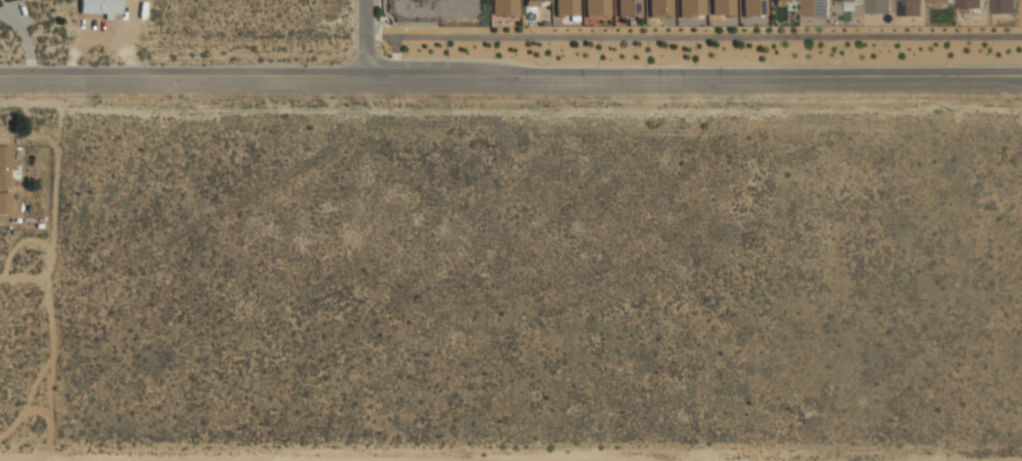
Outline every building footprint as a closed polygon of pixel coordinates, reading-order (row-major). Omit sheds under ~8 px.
[(78,14),(120,14),(120,0),(78,0),(78,14)] [(516,0),(490,0),(490,15),(516,15),(516,0)] [(575,0),(554,0),(554,14),(575,14),(575,0)] [(608,15),(608,0),(584,0),(584,15),(608,15)] [(639,16),(639,0),(616,0),(616,16),(639,16)] [(670,16),(670,0),(648,0),(648,16),(670,16)] [(678,15),(703,15),(703,0),(678,0),(678,15)] [(710,15),(732,15),(732,0),(710,0),(710,15)] [(761,14),(761,0),(743,0),(743,14),(761,14)] [(826,15),(826,0),(802,0),(802,15),(826,15)] [(866,12),(889,12),(889,0),(866,0),(866,12)] [(920,14),(920,0),(897,0),(897,14),(920,14)] [(982,11),(982,0),(960,0),(960,11),(982,11)] [(1014,12),(1014,0),(991,0),(991,12),(1014,12)] [(9,186),(9,144),(0,144),(0,186),(9,186)] [(0,191),(0,213),(9,213),(9,191),(0,191)]
